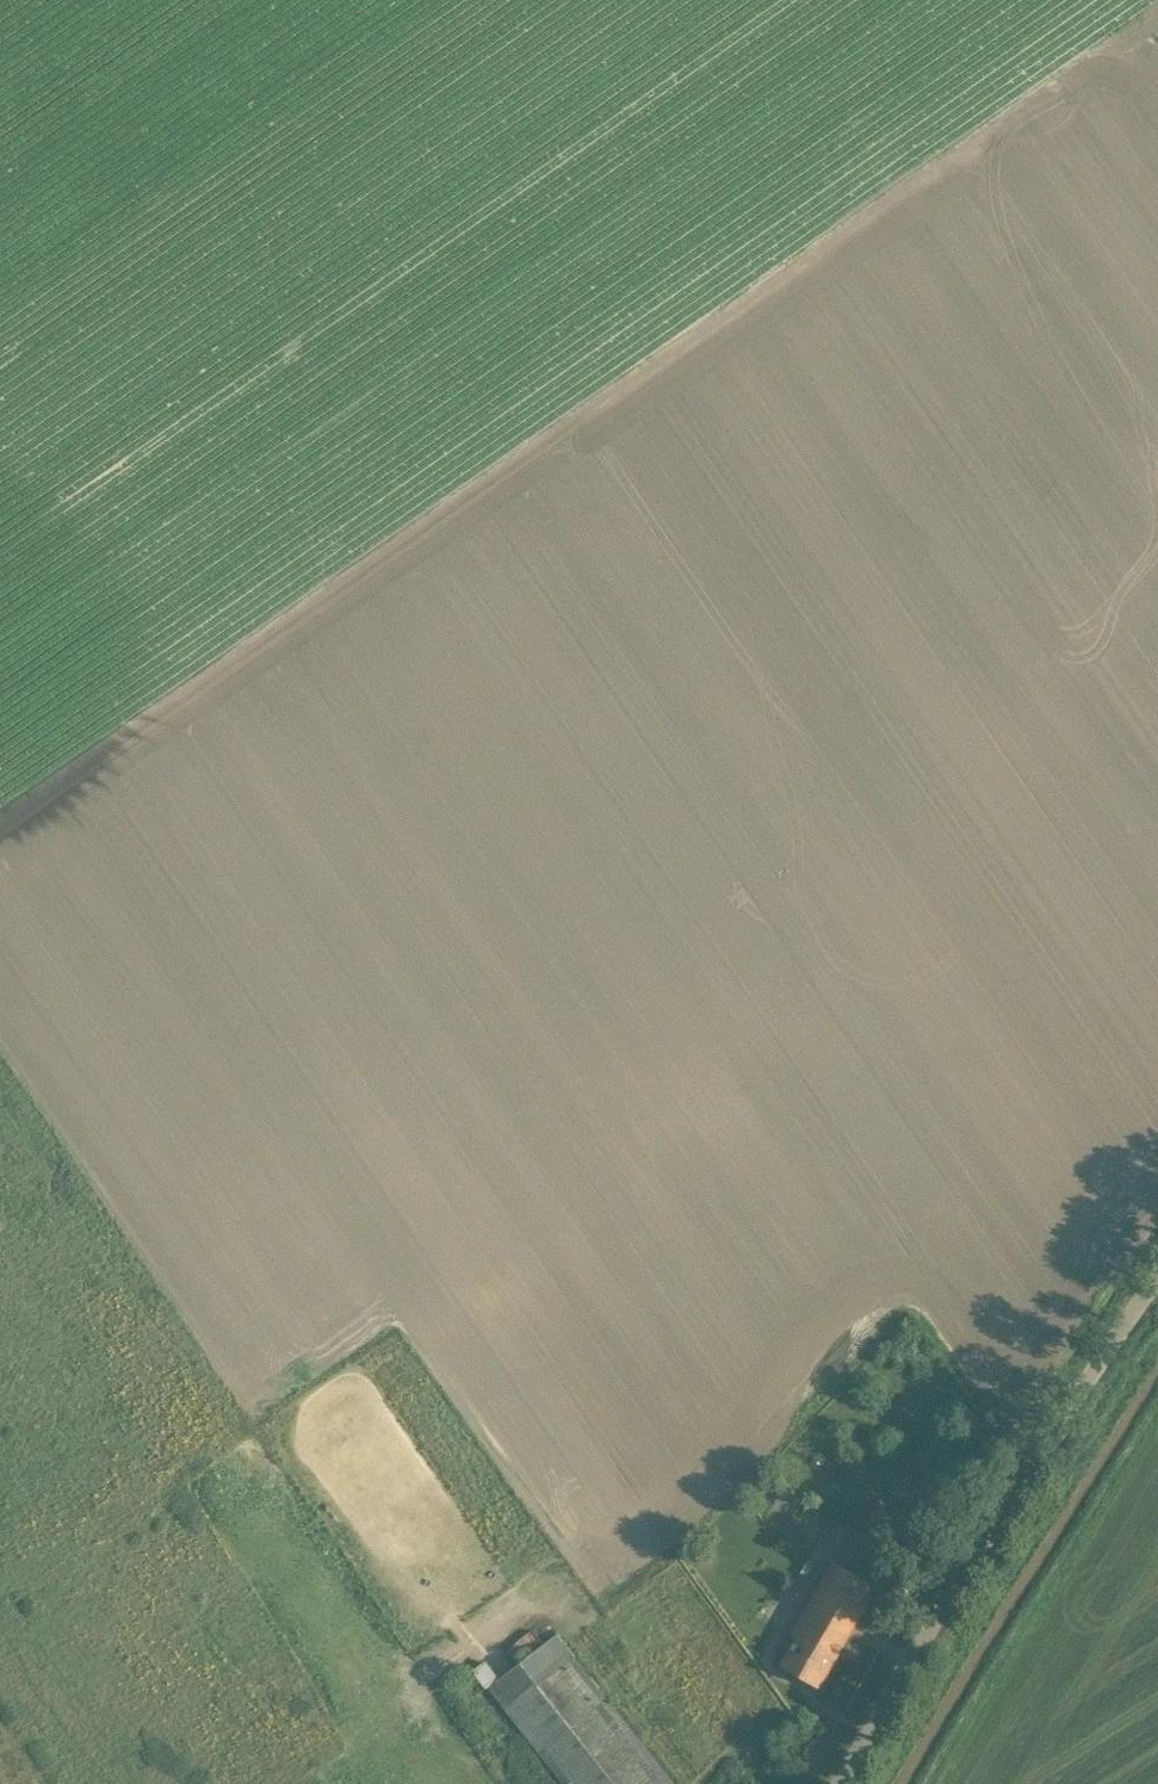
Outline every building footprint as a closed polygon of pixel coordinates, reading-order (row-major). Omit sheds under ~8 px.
[(892,1559),(916,1518),(881,1498),(857,1539),(892,1559)] [(834,1562),(822,1583),(793,1635),(800,1638),(784,1668),(818,1687),(876,1586),(834,1562)] [(667,1775),(557,1634),(490,1687),(566,1783),(674,1783),(667,1775)]
